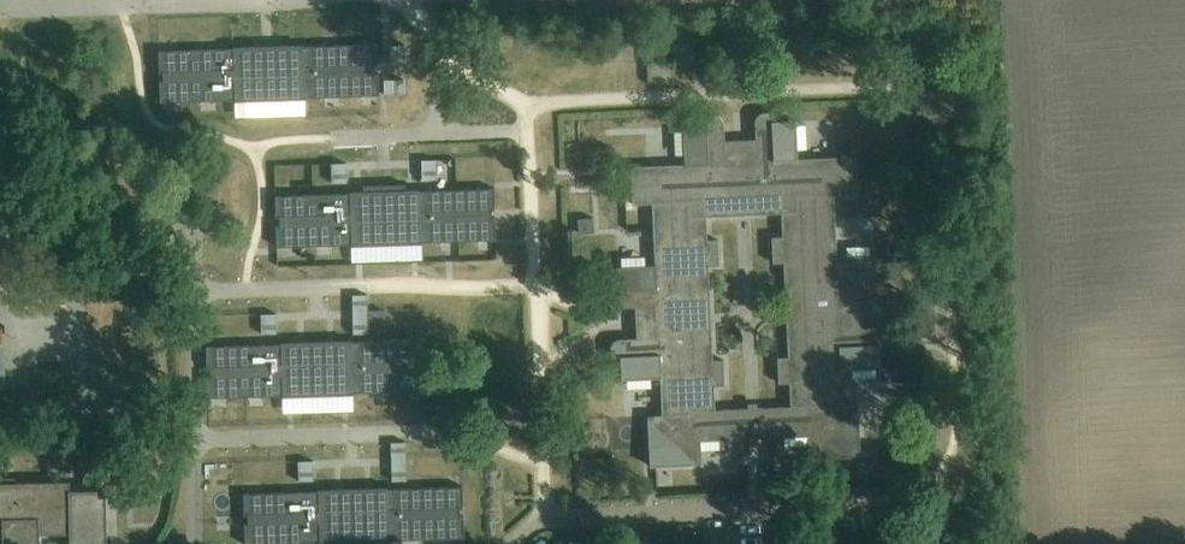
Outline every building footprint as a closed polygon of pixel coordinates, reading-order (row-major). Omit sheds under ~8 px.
[(379,54),(378,44),(336,45),(304,46),(304,44),(287,45),(250,46),(233,47),(233,48),(198,50),(159,51),(159,61),(160,73),(163,73),(164,80),(160,80),(160,93),(161,102),(235,100),(235,101),(261,100),(306,99),(306,97),(338,96),(380,95),(379,83),(379,73),(376,73),(375,66),(379,66),(379,54)] [(406,45),(391,45),(391,65),(406,64),(406,45)] [(404,79),(384,80),(385,94),(404,94),(404,79)] [(886,286),(886,277),(876,277),(875,255),(837,256),(834,195),(853,194),(852,156),(798,159),(797,144),(796,120),(774,121),(773,112),(764,112),(762,112),(761,113),(759,114),(757,115),(756,117),(756,118),(755,120),(755,122),(756,147),(747,147),(747,140),(734,140),(734,148),(725,148),(724,123),(723,121),(723,120),(722,119),(721,118),(720,116),(719,116),(716,115),(714,115),(705,115),(705,125),(683,126),(685,164),(631,166),(633,204),(652,203),(655,265),(617,267),(618,289),(608,290),(608,299),(609,300),(609,302),(610,304),(611,305),(612,306),(614,307),(615,307),(617,308),(642,307),(643,316),(636,316),(636,329),(644,329),(644,338),(620,339),(618,339),(615,340),(613,342),(613,343),(612,344),(611,346),(611,347),(611,349),(611,358),(621,357),(622,380),(660,378),(662,415),(648,416),(650,466),(702,464),(700,441),(754,438),(808,436),(809,459),(861,456),(858,405),(844,406),(842,370),(880,368),(879,345),(889,345),(889,336),(889,334),(888,333),(887,331),(886,330),(883,328),(882,327),(880,327),(878,327),(854,328),(854,319),(861,318),(861,305),(854,306),(853,297),(877,296),(879,295),(881,294),(883,293),(884,292),(885,291),(886,288),(886,286)] [(437,160),(422,160),(422,167),(423,179),(438,179),(437,167),(437,160)] [(346,163),(332,163),(332,171),(332,183),(347,183),(347,169),(347,163),(346,163)] [(492,218),(492,210),(495,210),(495,199),(495,188),(476,189),(438,190),(421,191),(420,189),(350,191),(350,193),(321,194),(276,196),(276,206),(276,218),(280,217),(280,225),(277,225),(277,238),(277,247),(319,245),(351,244),(351,246),(422,244),(422,242),(424,242),(457,241),(496,240),(496,226),(496,218),(492,218)] [(579,219),(580,233),(594,232),(593,218),(579,219)] [(610,264),(634,262),(633,251),(609,253),(610,264)] [(367,294),(353,294),(354,333),(369,333),(368,320),(368,311),(368,309),(367,294)] [(370,311),(370,321),(385,321),(385,311),(370,311)] [(276,314),(261,314),(262,334),(277,333),(277,321),(276,314)] [(427,361),(426,343),(426,339),(425,339),(351,342),(351,340),(281,342),(281,344),(262,345),(240,345),(207,346),(207,356),(207,368),(210,368),(210,375),(208,376),(208,388),(208,398),(248,396),(282,395),(283,397),(315,396),(353,394),(353,393),(373,392),(420,391),(427,390),(427,378),(427,368),(423,369),(423,361),(427,361)] [(134,390),(154,390),(154,374),(134,374),(134,390)] [(406,442),(391,442),(391,444),(392,481),(407,480),(407,459),(406,442)] [(304,461),(298,461),(299,472),(299,481),(304,481),(314,480),(313,461),(304,461)] [(106,489),(70,490),(70,481),(0,483),(0,535),(3,535),(3,543),(40,543),(39,534),(70,533),(70,543),(107,543),(106,489)] [(464,515),(460,516),(460,508),(464,508),(463,497),(463,486),(420,488),(389,489),(389,487),(365,488),(336,489),(318,489),(318,491),(302,492),(261,493),(244,493),(244,506),(244,516),(248,515),(248,523),(245,523),(245,534),(245,543),(268,543),(288,543),(319,542),(319,543),(322,543),(352,543),(390,542),(390,540),(448,538),(465,538),(464,525),(464,515)]
